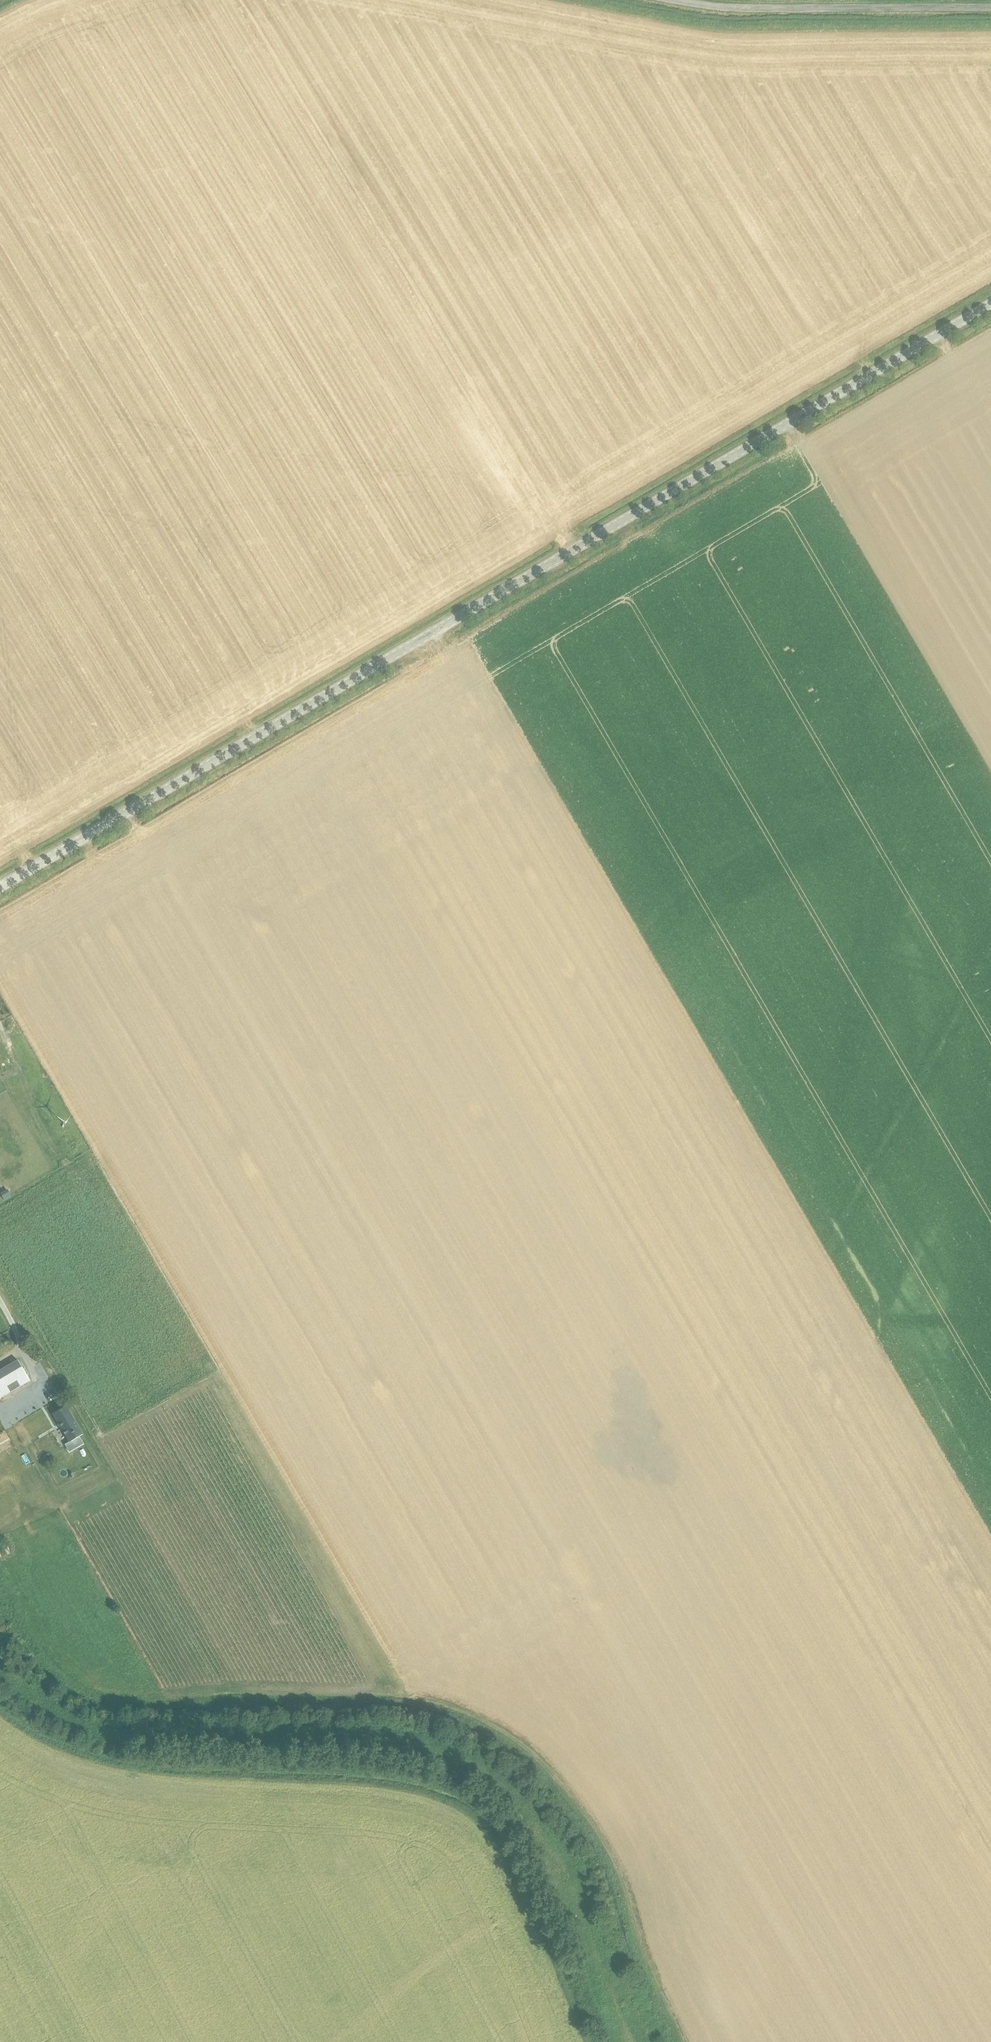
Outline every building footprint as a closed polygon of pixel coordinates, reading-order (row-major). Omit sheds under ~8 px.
[(1,1398),(30,1381),(18,1360),(0,1371),(0,1397),(1,1398)] [(70,1442),(72,1441),(75,1446),(84,1441),(80,1436),(83,1434),(66,1406),(53,1414),(70,1442)]
